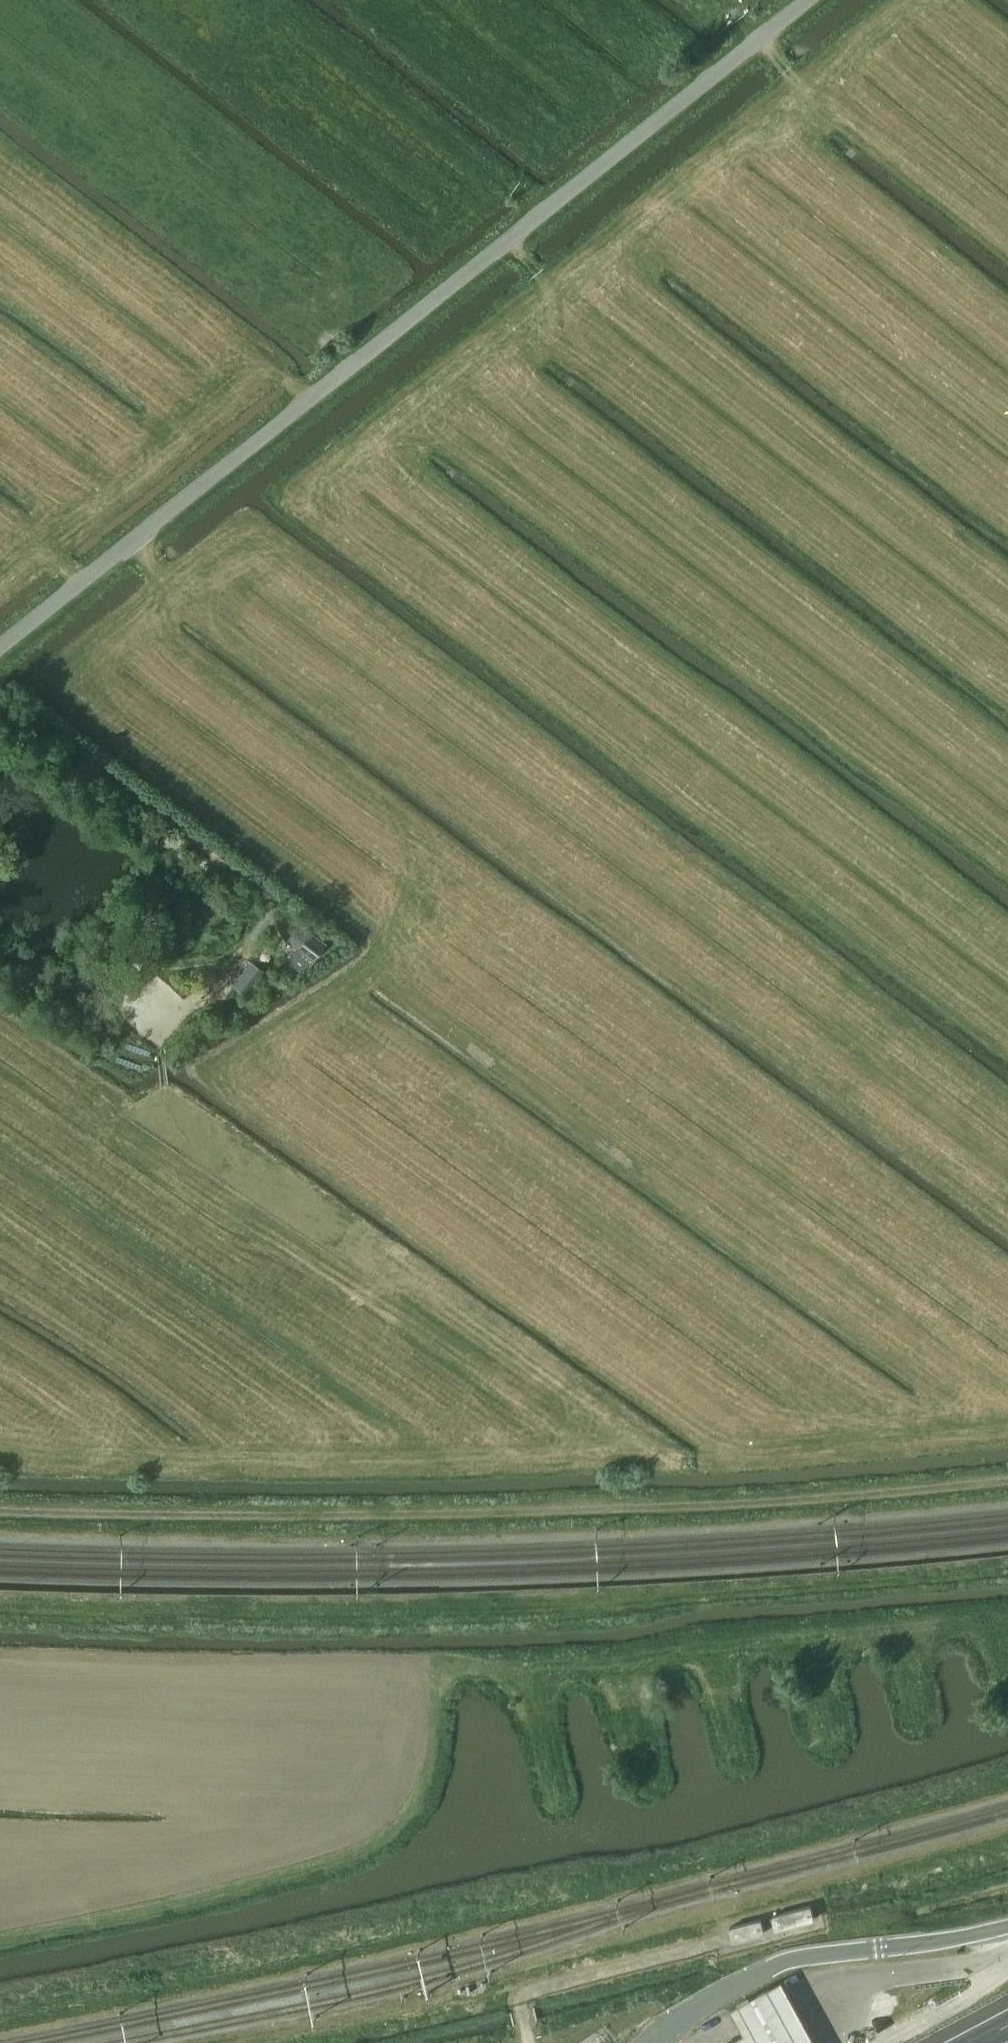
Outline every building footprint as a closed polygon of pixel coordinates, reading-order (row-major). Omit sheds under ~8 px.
[(287,940),(294,945),(283,960),(302,973),(325,943),(299,924),(287,940)] [(249,958),(246,958),(245,960),(244,962),(243,964),(244,966),(245,968),(246,969),(248,970),(250,970),(252,969),(254,968),(255,966),(256,963),(255,961),(254,959),(252,958),(249,958)] [(246,996),(257,982),(252,978),(240,991),(246,996)] [(809,1910),(771,1920),(774,1934),(813,1923),(809,1910)] [(759,1923),(728,1932),(732,1945),(763,1937),(759,1923)] [(787,1994),(782,1984),(730,2012),(735,2023),(742,2035),(726,2042),(814,2042),(787,1994)]
